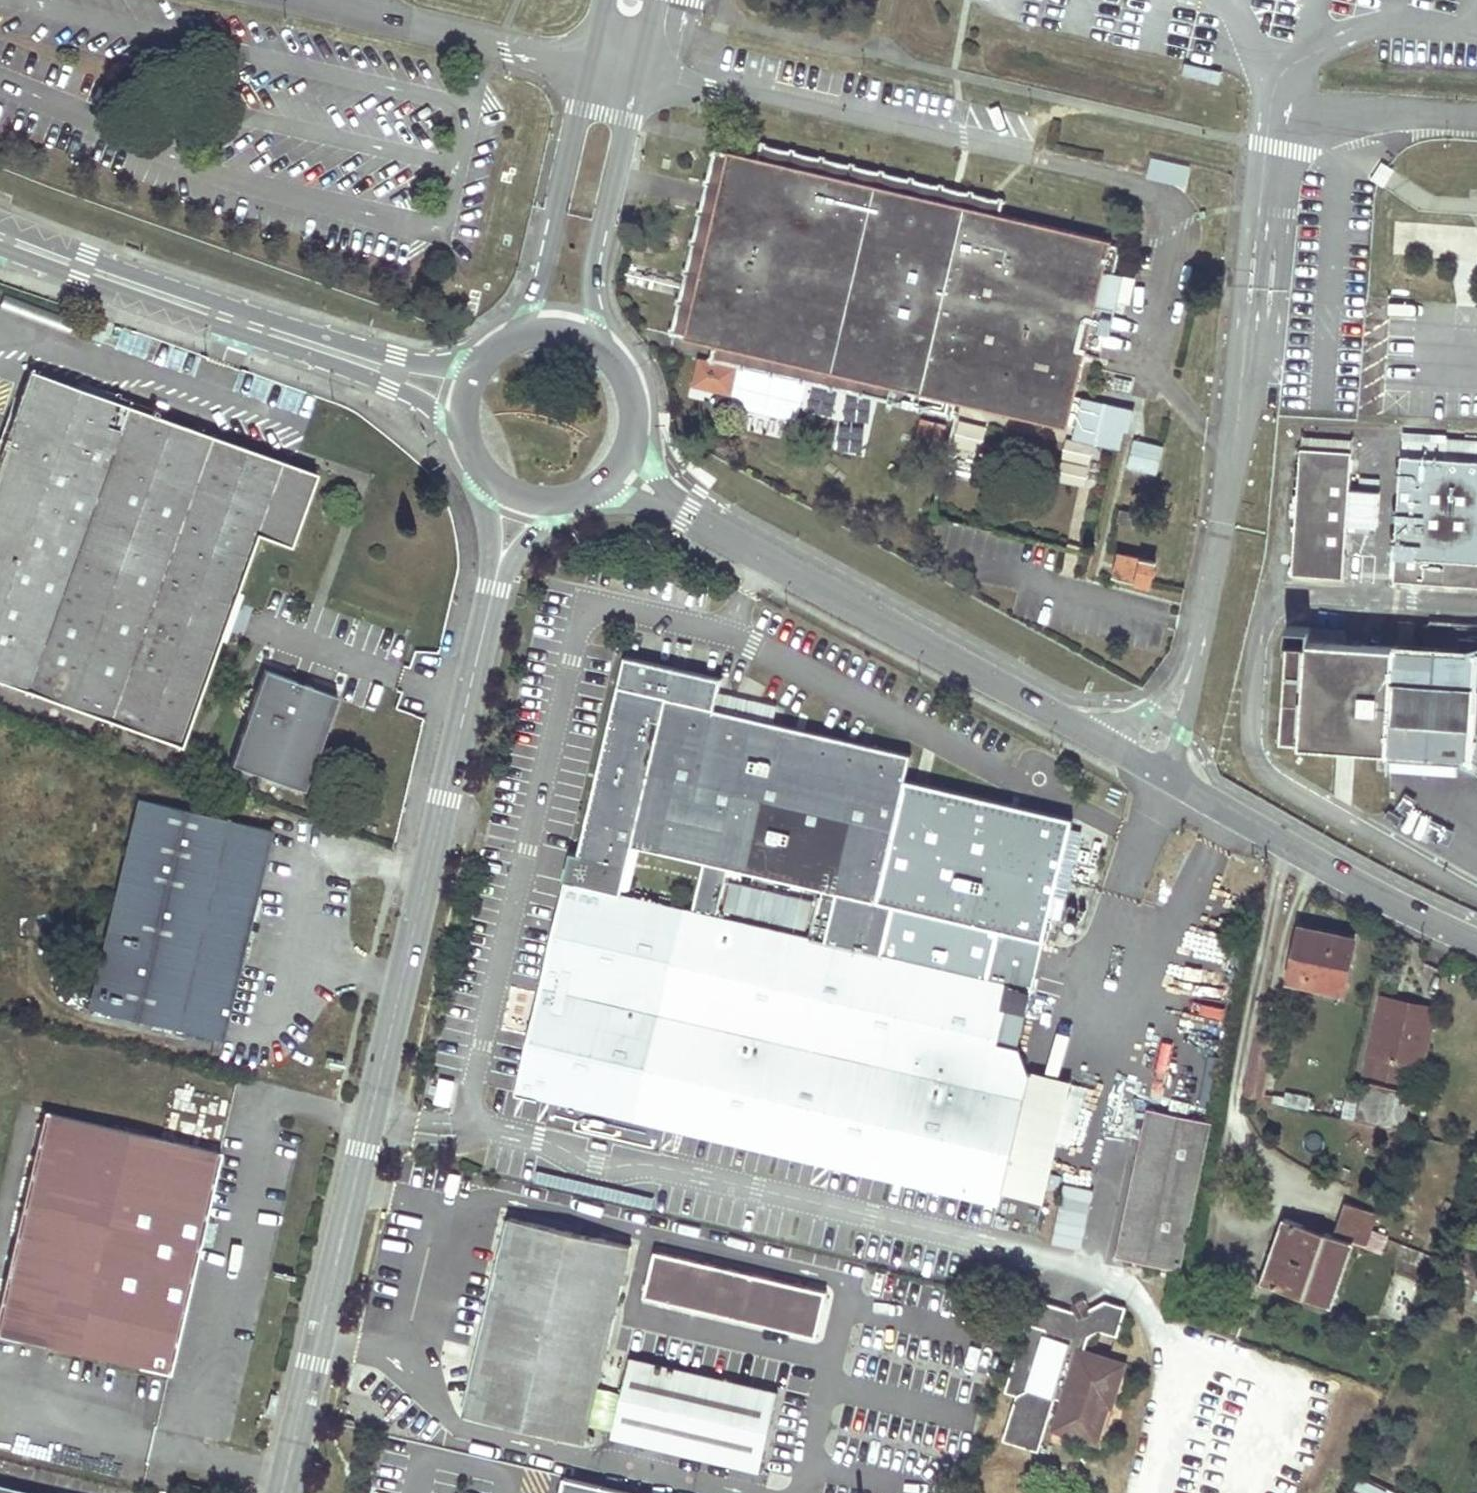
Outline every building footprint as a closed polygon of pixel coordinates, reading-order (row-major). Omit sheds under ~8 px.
[(756,158),(715,148),(671,336),(712,345),(710,358),(959,416),(961,403),(1069,429),(1070,423),(1079,425),(1075,440),(1119,449),(1128,410),(1076,398),(1092,328),(1111,333),(1119,298),(1129,301),(1134,276),(1106,270),(1113,241),(1003,216),(1006,201),(760,144),(756,158)] [(1152,158),(1147,179),(1186,187),(1190,167),(1152,158)] [(44,699),(69,708),(100,719),(180,748),(257,535),(290,548),(316,475),(31,372),(6,442),(0,439),(0,684),(19,690),(44,699)] [(1166,443),(1137,437),(1131,465),(1160,472),(1166,443)] [(1336,575),(1344,449),(1293,445),(1284,572),(1336,575)] [(1400,453),(1391,580),(1476,586),(1476,459),(1400,453)] [(1151,585),(1157,563),(1121,553),(1116,577),(1151,585)] [(1302,626),(1279,624),(1278,640),(1271,741),(1379,749),(1379,751),(1382,752),(1382,749),(1420,751),(1420,754),(1423,754),(1423,752),(1460,755),(1459,757),(1463,758),(1463,759),(1468,760),(1468,756),(1476,764),(1476,624),(1420,620),(1418,647),(1403,646),(1405,621),(1391,620),(1389,643),(1387,643),(1386,646),(1301,639),(1302,626)] [(717,672),(624,650),(617,682),(667,693),(713,704),(721,672),(717,672)] [(231,766),(304,792),(338,698),(264,672),(231,766)] [(667,693),(617,682),(578,849),(570,847),(563,878),(621,891),(632,842),(667,693)] [(0,684),(0,694),(16,699),(19,690),(0,684)] [(713,704),(667,693),(632,842),(703,858),(729,864),(823,886),(875,898),(903,778),(910,750),(834,732),(713,704)] [(100,719),(69,708),(67,716),(97,726),(100,719)] [(903,778),(875,898),(893,902),(1001,928),(1045,939),(1074,819),(903,778)] [(222,1042),(247,937),(272,832),(140,802),(90,1010),(222,1042)] [(381,866),(382,861),(383,856),(373,853),(370,863),(381,866)] [(729,864),(703,858),(692,906),(718,912),(729,864)] [(621,891),(563,878),(540,983),(1023,1098),(1029,1073),(1029,1071),(1020,1044),(999,1039),(1001,1032),(1009,980),(989,976),(882,951),(811,935),(718,912),(692,906),(621,891)] [(875,898),(823,886),(811,935),(882,951),(893,902),(875,898)] [(1245,905),(1237,904),(1234,919),(1242,921),(1245,905)] [(1360,931),(1298,918),(1285,979),(1347,992),(1360,931)] [(1045,939),(1001,928),(989,976),(1009,980),(1033,987),(1045,939)] [(1385,1089),(1387,1075),(1408,987),(1368,977),(1365,988),(1345,1078),(1385,1089)] [(1023,1098),(540,983),(514,1092),(758,1150),(784,1156),(962,1198),(997,1206),(1001,1190),(1023,1098)] [(1072,1083),(1029,1073),(1023,1098),(1001,1190),(1045,1201),(1072,1083)] [(440,1081),(438,1103),(451,1104),(454,1082),(440,1081)] [(1358,1116),(1399,1128),(1408,1097),(1367,1086),(1358,1116)] [(1213,1118),(1146,1105),(1115,1258),(1182,1272),(1213,1118)] [(202,1223),(218,1153),(45,1113),(0,1308),(0,1336),(168,1374),(197,1244),(202,1223)] [(784,1156),(759,1150),(755,1165),(770,1168),(766,1188),(776,1190),(784,1156)] [(962,1198),(784,1156),(776,1190),(772,1209),(867,1231),(949,1251),(962,1198)] [(1081,1251),(1094,1191),(1064,1185),(1051,1245),(1081,1251)] [(1328,1236),(1279,1221),(1267,1260),(1275,1264),(1266,1289),(1327,1308),(1348,1245),(1362,1249),(1372,1216),(1338,1204),(1328,1236)] [(585,1444),(630,1247),(509,1218),(463,1416),(585,1444)] [(211,1247),(216,1226),(202,1223),(197,1244),(211,1247)] [(816,1338),(827,1293),(654,1252),(644,1297),(816,1338)] [(1075,1310),(1034,1298),(1005,1391),(1016,1395),(1002,1439),(1043,1452),(1050,1431),(1076,1345),(1083,1347),(1086,1335),(1098,1328),(1119,1336),(1127,1305),(1106,1300),(1075,1310)] [(1054,1420),(1050,1431),(1098,1445),(1109,1408),(1114,1409),(1129,1361),(1083,1347),(1076,1345),(1054,1420)] [(759,1473),(777,1395),(630,1360),(612,1437),(759,1473)] [(565,1476),(561,1492),(637,1492),(565,1476)] [(1356,1479),(1350,1492),(1387,1492),(1356,1479)]
